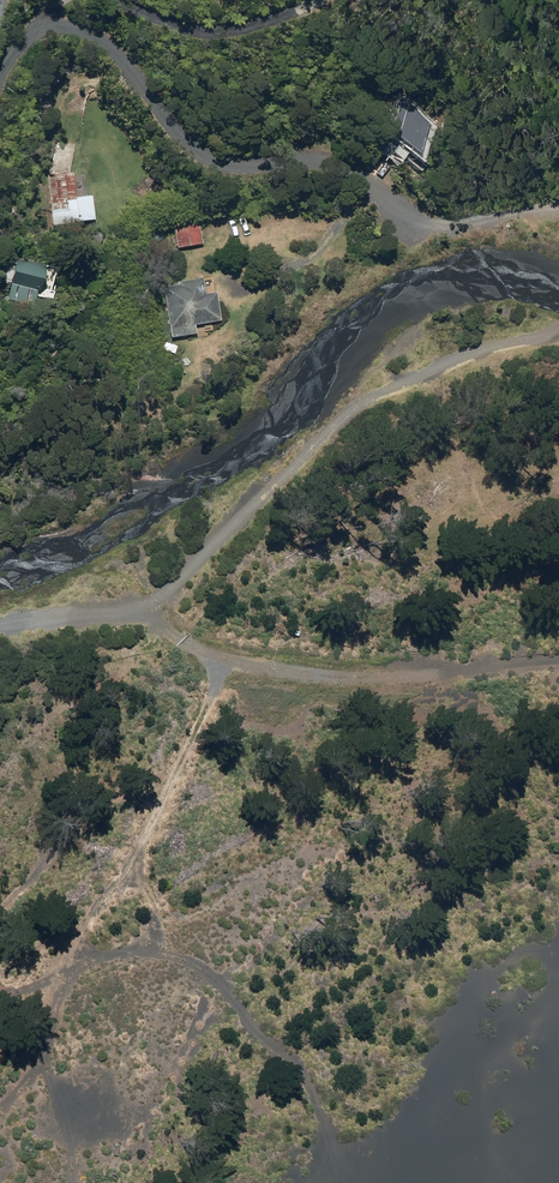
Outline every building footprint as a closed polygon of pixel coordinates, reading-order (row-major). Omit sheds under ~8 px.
[(94,224),(92,199),(76,201),(73,174),(47,177),(52,228),(94,224)] [(178,247),(204,243),(200,222),(174,226),(178,247)] [(46,268),(21,261),(8,303),(33,310),(46,268)] [(162,286),(171,337),(196,332),(195,324),(220,320),(215,291),(205,293),(202,278),(177,282),(178,283),(162,286)] [(176,345),(163,341),(161,350),(174,354),(176,345)] [(188,369),(190,360),(177,357),(174,365),(188,369)]
